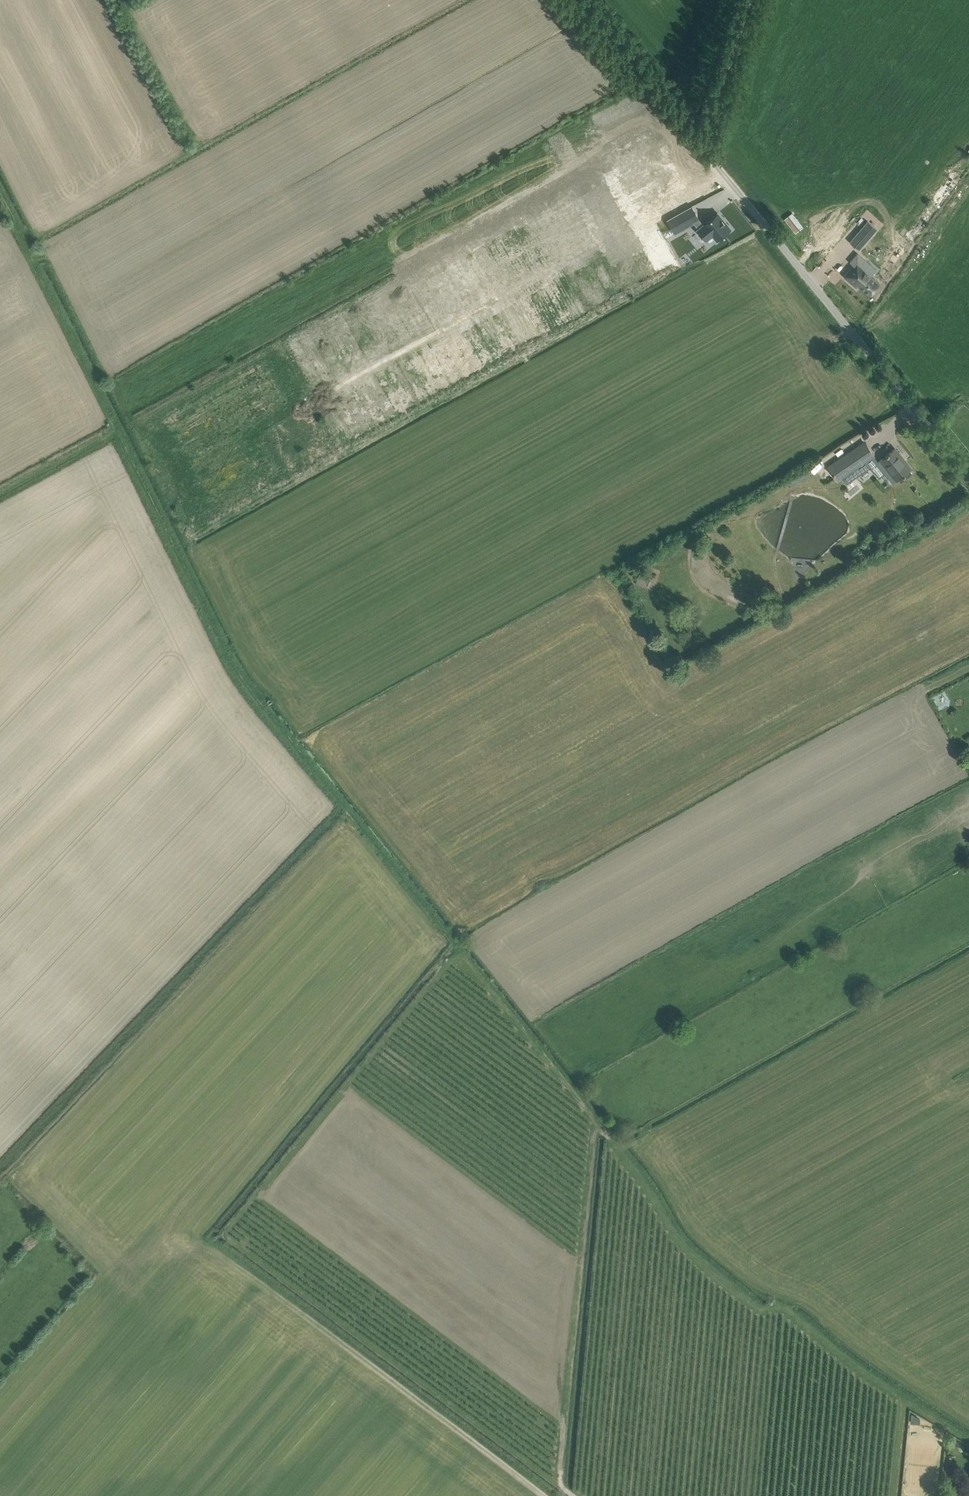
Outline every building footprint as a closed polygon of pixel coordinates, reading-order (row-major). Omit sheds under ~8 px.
[(692,206),(667,220),(674,234),(693,223),(698,229),(697,230),(705,240),(712,235),(717,241),(718,241),(718,240),(730,230),(731,230),(717,213),(712,218),(703,225),(699,220),(692,206)] [(785,218),(797,233),(805,226),(793,212),(785,218)] [(831,228),(837,235),(847,224),(841,218),(831,228)] [(868,221),(857,234),(866,242),(877,229),(868,221)] [(854,266),(844,276),(856,287),(857,286),(869,296),(880,283),(871,276),(862,267),(867,261),(857,253),(850,262),(854,266)] [(497,275),(508,275),(508,266),(497,266),(497,275)] [(865,443),(829,467),(838,480),(852,471),(856,477),(871,467),(866,461),(874,456),(865,443)] [(874,456),(866,461),(871,467),(879,478),(885,473),(893,483),(898,478),(901,482),(906,478),(906,479),(908,478),(907,477),(912,473),(909,470),(911,468),(905,461),(903,463),(894,451),(895,450),(895,449),(889,454),(887,452),(886,454),(887,455),(878,463),(874,456)]
